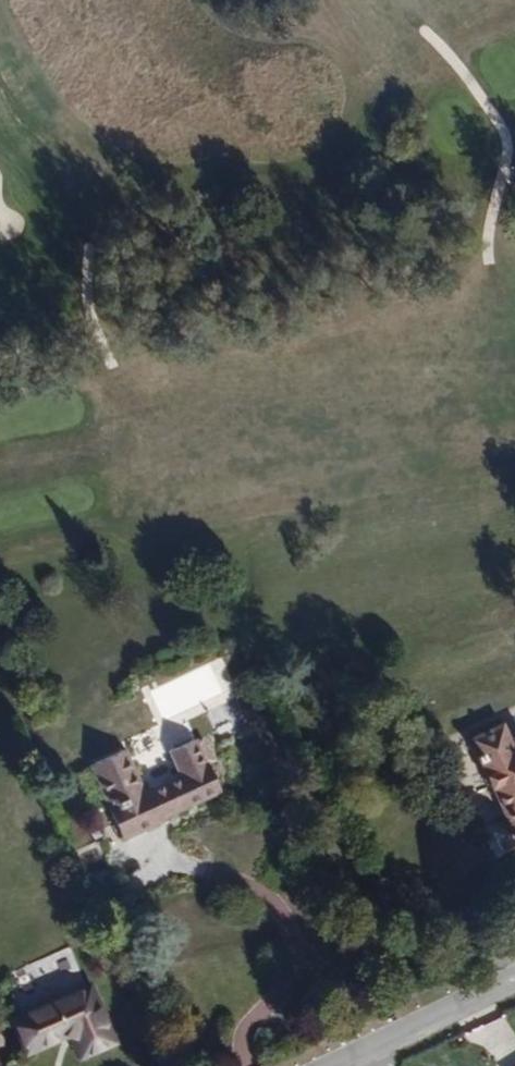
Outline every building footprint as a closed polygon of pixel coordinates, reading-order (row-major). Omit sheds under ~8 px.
[(514,819),(514,736),(482,750),(514,819)] [(103,806),(118,838),(157,821),(157,816),(218,789),(208,765),(200,758),(191,737),(165,748),(175,772),(151,782),(147,781),(140,784),(121,746),(86,761),(105,803),(103,806)] [(9,1025),(21,1050),(68,1031),(80,1055),(111,1040),(107,1033),(83,985),(7,1019),(9,1025)]
